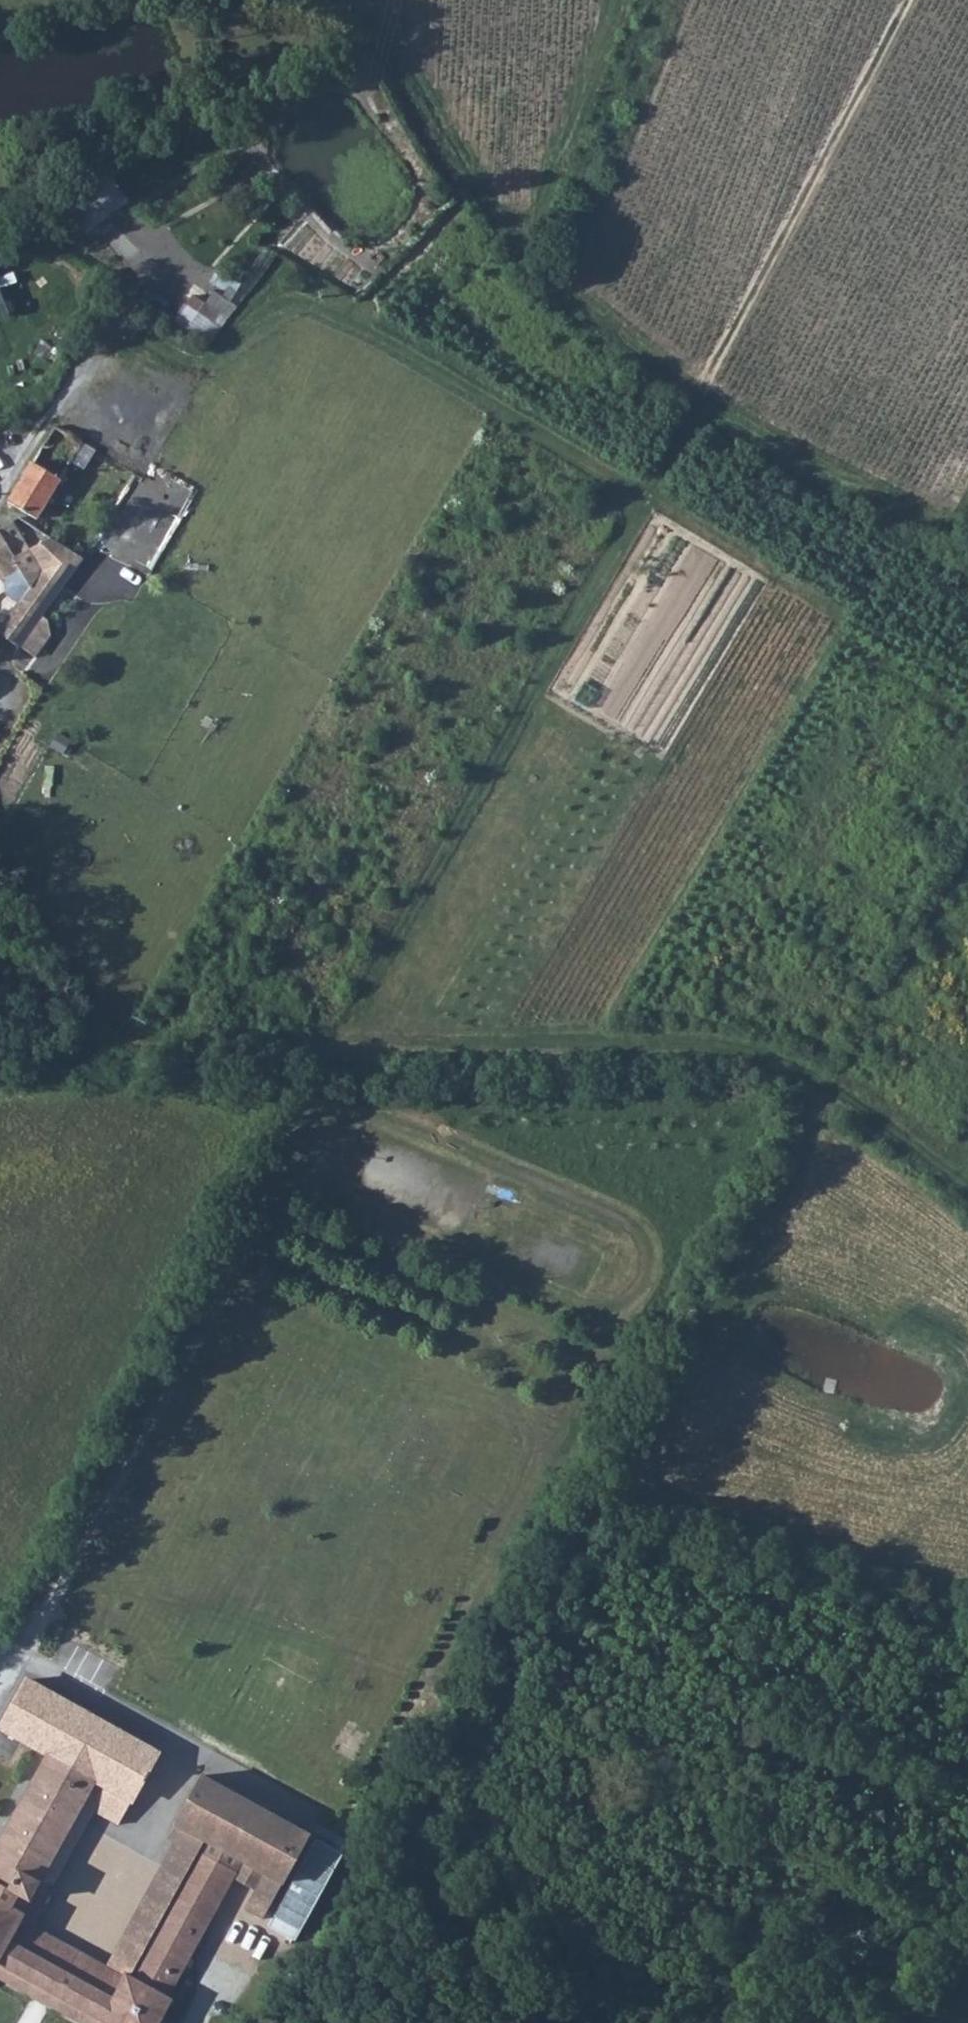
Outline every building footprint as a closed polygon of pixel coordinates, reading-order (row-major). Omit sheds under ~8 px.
[(64,203),(86,234),(134,201),(112,170),(64,203)] [(216,288),(208,301),(194,292),(178,318),(215,342),(239,304),(216,288)] [(76,442),(59,432),(36,474),(64,490),(87,449),(81,445),(86,437),(80,434),(76,442)] [(36,474),(16,509),(45,525),(64,490),(36,474)] [(0,547),(0,575),(6,584),(12,594),(13,593),(15,600),(18,606),(24,610),(31,612),(54,580),(73,593),(92,566),(60,547),(40,560),(23,533),(11,540),(0,547)] [(27,618),(11,640),(31,655),(73,593),(54,580),(31,612),(27,618)] [(54,1731),(50,1729),(0,1817),(0,1946),(125,2019),(122,2022),(156,2022),(177,1986),(173,1984),(243,1857),(199,1831),(122,1965),(12,1905),(40,1856),(97,1757),(93,1754),(108,1728),(69,1705),(54,1731)] [(209,1763),(184,1808),(273,1858),(251,1898),(269,1908),(317,1823),(209,1763)]
